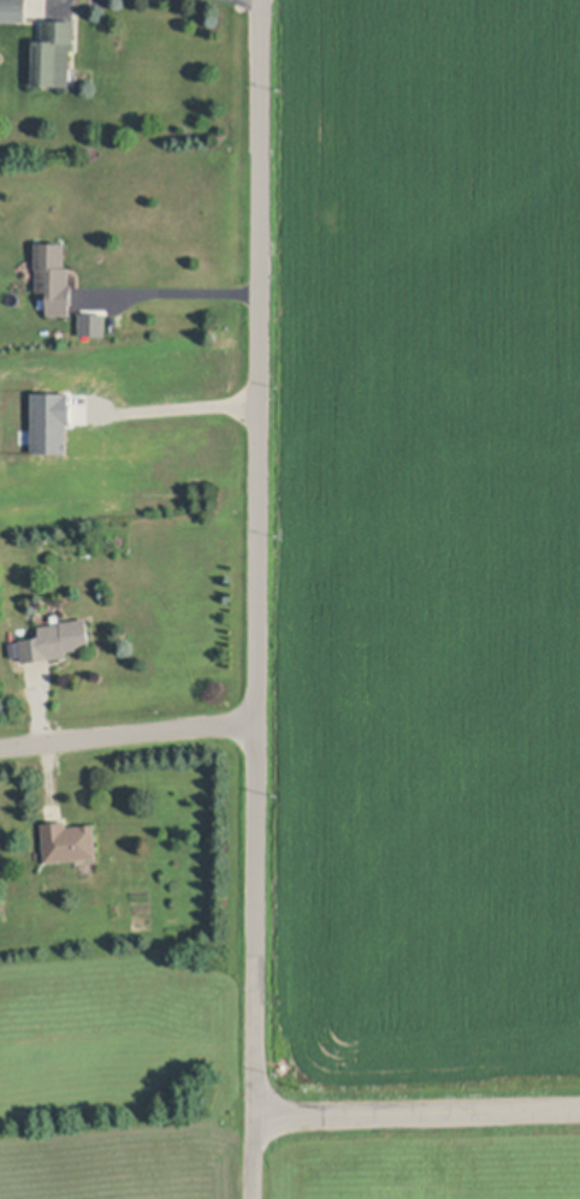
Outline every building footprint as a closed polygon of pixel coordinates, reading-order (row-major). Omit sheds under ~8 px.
[(25,20),(0,20),(0,0),(25,0),(25,20)] [(75,22),(73,51),(70,51),(69,85),(32,84),(34,38),(43,38),(43,20),(75,22)] [(73,281),(73,303),(70,303),(70,314),(48,314),(48,290),(37,290),(37,267),(36,267),(36,239),(66,239),(66,266),(71,266),(71,281),(73,281)] [(110,316),(82,315),(82,337),(109,338),(110,316)] [(34,395),(35,455),(73,455),(72,394),(34,395)] [(69,654),(23,660),(19,639),(41,635),(40,625),(63,622),(63,621),(88,617),(91,645),(67,648),(69,654)] [(67,819),(67,825),(82,824),(82,823),(95,821),(97,855),(46,860),(42,821),(67,819)]
